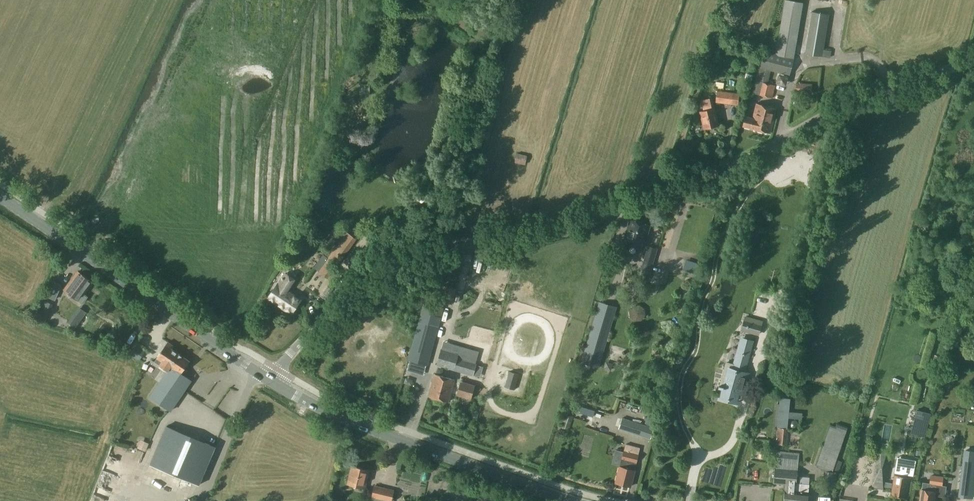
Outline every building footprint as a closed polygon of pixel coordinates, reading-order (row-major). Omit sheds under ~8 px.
[(788,0),(785,0),(776,55),(794,58),(804,3),(788,0)] [(804,53),(830,57),(831,51),(824,49),(830,14),(810,11),(804,53)] [(370,67),(371,57),(363,56),(362,66),(370,67)] [(772,98),(776,85),(768,83),(772,70),(788,75),(791,64),(766,58),(763,67),(759,66),(752,93),(772,98)] [(789,76),(778,73),(776,84),(787,87),(789,76)] [(812,93),(813,84),(796,83),(796,92),(812,93)] [(733,92),(717,90),(716,102),(732,104),(733,92)] [(705,128),(718,125),(712,98),(701,100),(704,111),(700,111),(705,128)] [(751,128),(770,133),(776,108),(756,103),(752,117),(746,115),(743,126),(751,128)] [(525,164),(527,155),(517,153),(515,162),(525,164)] [(624,242),(643,248),(650,225),(631,219),(624,242)] [(318,271),(327,278),(345,254),(356,239),(341,228),(322,253),(323,254),(313,267),(318,271)] [(658,249),(647,246),(638,278),(649,282),(658,249)] [(312,269),(304,277),(317,291),(325,284),(312,269)] [(78,271),(65,290),(79,300),(93,281),(78,271)] [(283,277),(292,283),(295,279),(285,273),(283,277)] [(288,290),(292,283),(283,277),(269,297),(292,312),(301,299),(288,290)] [(63,284),(53,280),(46,296),(55,300),(63,284)] [(457,288),(444,285),(440,300),(452,304),(457,288)] [(43,301),(36,319),(43,322),(50,304),(43,301)] [(599,367),(617,306),(599,301),(581,362),(599,367)] [(424,303),(409,360),(416,362),(428,365),(428,364),(444,308),(424,303)] [(633,305),(629,310),(630,316),(635,320),(641,319),(645,314),(644,308),(639,304),(633,305)] [(76,327),(87,312),(81,308),(71,323),(76,327)] [(759,334),(762,321),(750,318),(747,331),(759,334)] [(733,363),(726,361),(719,387),(722,388),(719,399),(742,405),(751,373),(743,370),(746,370),(754,340),(741,336),(733,363)] [(160,382),(150,396),(171,410),(191,380),(184,375),(188,370),(185,368),(190,361),(172,349),(174,346),(168,341),(157,357),(154,361),(167,370),(160,382)] [(477,358),(469,356),(459,353),(461,346),(442,341),(436,364),(474,375),(477,363),(477,358)] [(128,353),(138,360),(144,352),(134,345),(128,353)] [(424,385),(428,366),(416,364),(413,383),(424,385)] [(509,371),(505,386),(515,389),(519,374),(509,371)] [(429,396),(448,402),(454,379),(435,374),(429,396)] [(458,393),(472,397),(475,385),(461,381),(458,393)] [(777,427),(775,443),(787,444),(790,398),(780,397),(778,416),(776,416),(775,427),(777,427)] [(688,402),(692,409),(696,406),(693,400),(688,402)] [(911,433),(925,436),(930,414),(917,410),(911,433)] [(569,430),(574,416),(565,413),(560,427),(569,430)] [(619,428),(651,439),(652,437),(655,426),(654,426),(648,424),(647,425),(622,417),(619,428)] [(847,430),(836,426),(830,424),(816,466),(825,473),(824,485),(836,486),(837,472),(833,471),(833,470),(833,469),(835,464),(837,460),(837,459),(847,430)] [(199,484),(215,446),(167,426),(151,464),(199,484)] [(789,429),(788,445),(795,445),(796,430),(789,429)] [(134,447),(143,450),(146,442),(137,438),(134,447)] [(674,461),(676,445),(665,443),(663,459),(674,461)] [(616,483),(630,486),(635,469),(634,469),(640,447),(626,444),(620,466),(616,483)] [(809,484),(797,483),(799,453),(777,450),(774,475),(773,483),(785,484),(784,500),(808,500),(809,484)] [(871,454),(850,450),(844,481),(859,483),(862,467),(868,468),(871,454)] [(965,450),(960,496),(973,497),(973,488),(973,451),(965,450)] [(877,458),(872,487),(887,490),(887,486),(892,487),(893,482),(888,482),(889,466),(892,460),(890,457),(887,453),(881,451),(877,454),(877,458)] [(894,474),(891,495),(905,498),(908,479),(909,477),(907,476),(907,475),(913,476),(916,460),(897,457),(895,473),(897,473),(897,474),(894,474)] [(125,463),(132,469),(137,464),(129,458),(125,463)] [(833,469),(833,470),(839,472),(843,461),(837,459),(837,460),(835,464),(833,469)] [(369,470),(352,466),(348,484),(365,488),(369,470)] [(396,467),(396,484),(401,484),(401,488),(423,489),(424,479),(418,479),(418,468),(396,467)] [(920,500),(934,500),(936,491),(937,485),(943,485),(944,477),(931,475),(930,483),(929,483),(923,482),(922,489),(920,500)] [(374,485),(372,496),(391,500),(394,489),(374,485)]
